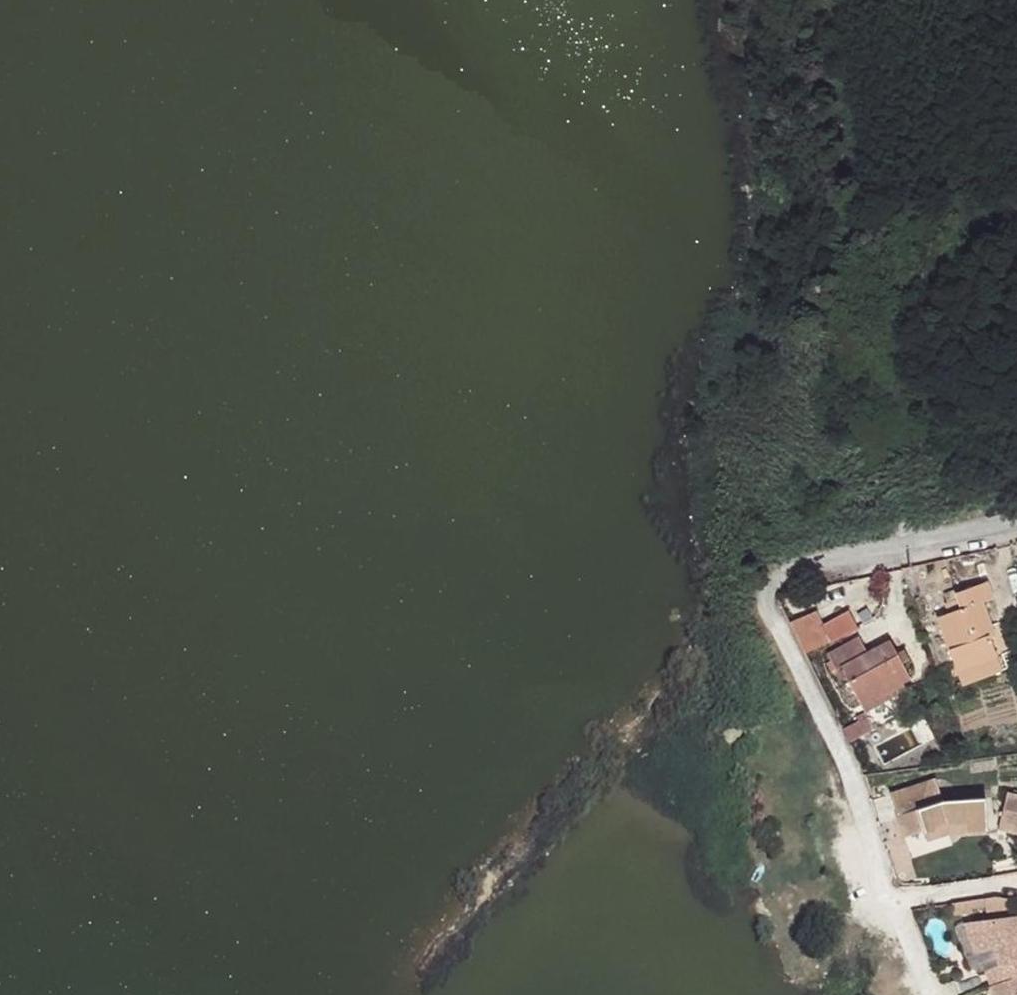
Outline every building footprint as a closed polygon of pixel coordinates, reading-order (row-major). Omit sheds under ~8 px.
[(956,596),(959,603),(962,610),(954,613),(939,618),(959,673),(997,660),(987,633),(993,631),(985,605),(994,601),(988,584),(956,596)] [(962,610),(959,603),(951,606),(954,613),(962,610)] [(817,613),(792,625),(808,656),(832,644),(817,613)] [(863,704),(904,682),(914,677),(894,640),(871,652),(863,636),(829,653),(838,669),(843,667),(863,704)] [(1002,673),(997,660),(959,673),(964,686),(1002,673)] [(907,689),(904,682),(863,704),(867,711),(907,689)] [(987,833),(984,802),(944,807),(936,785),(892,799),(907,842),(926,836),(928,844),(948,838),(987,833)] [(999,825),(1002,832),(1016,835),(1016,797),(1006,795),(999,825)] [(965,923),(976,953),(993,947),(1000,965),(986,970),(992,986),(1016,977),(1016,916),(965,923)] [(992,986),(990,987),(993,994),(1016,994),(1016,977),(992,986)]
